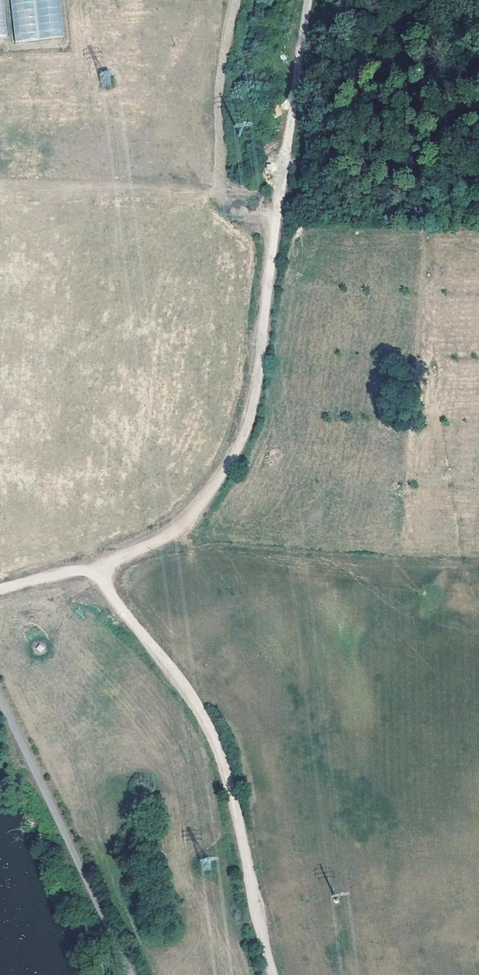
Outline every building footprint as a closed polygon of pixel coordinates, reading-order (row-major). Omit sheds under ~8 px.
[(14,41),(62,36),(59,0),(10,0),(14,41)]
